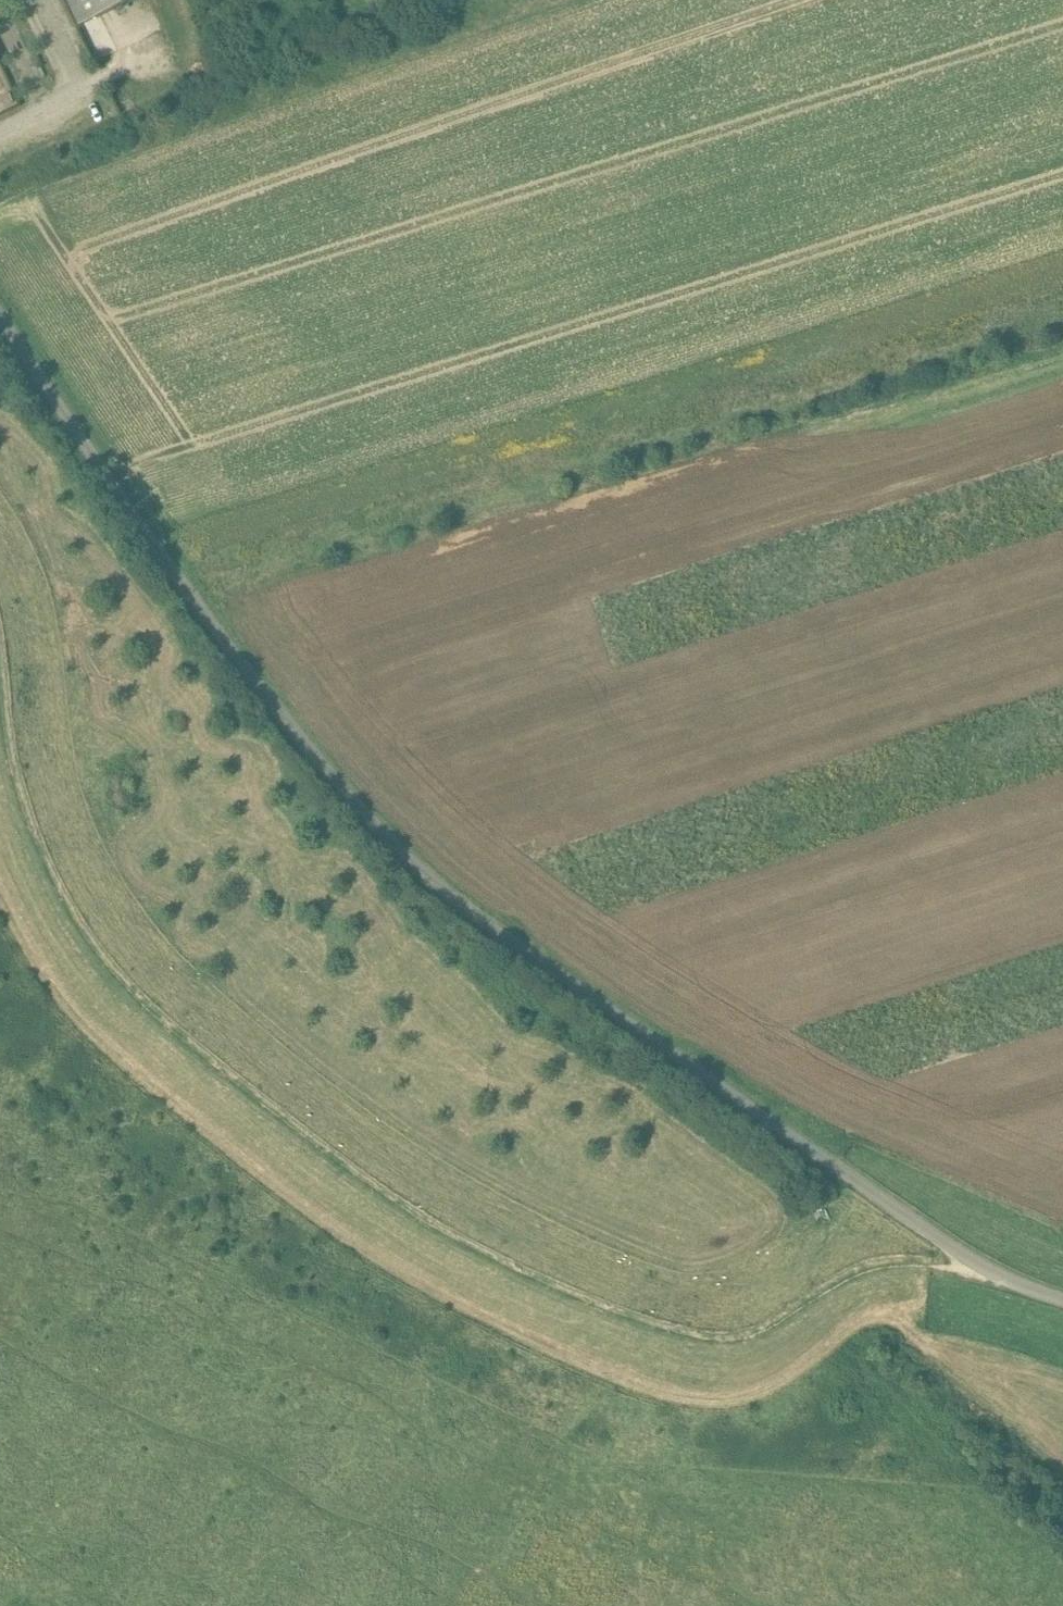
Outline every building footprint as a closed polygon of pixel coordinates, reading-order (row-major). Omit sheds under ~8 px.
[(80,24),(130,0),(69,0),(80,24)]
